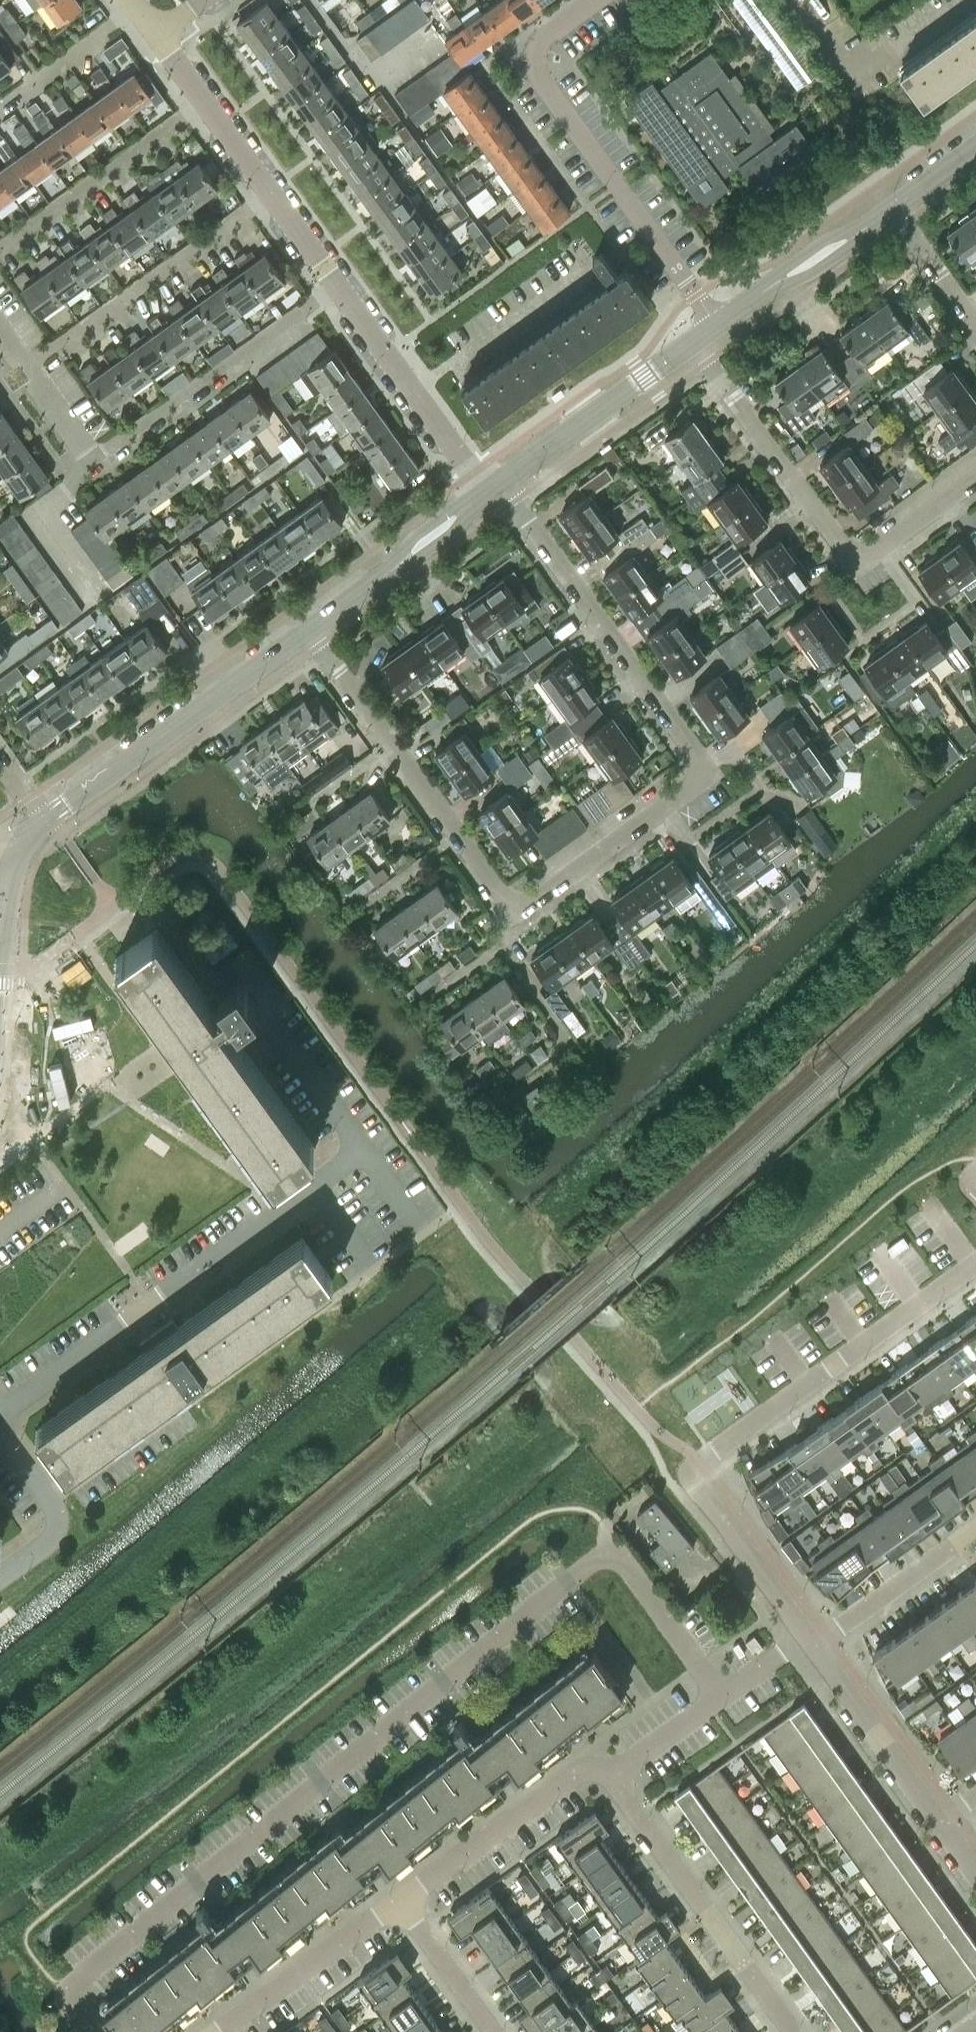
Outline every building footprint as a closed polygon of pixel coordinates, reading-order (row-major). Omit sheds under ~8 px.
[(44,3),(47,0),(28,0),(34,8),(43,2),(44,3)] [(44,3),(58,22),(80,6),(76,0),(47,0),(44,3)] [(428,19),(426,16),(415,0),(412,0),(403,6),(418,26),(428,19)] [(446,0),(415,0),(426,16),(447,1),(446,0)] [(499,33),(519,18),(505,0),(498,0),(483,11),(499,33)] [(519,18),(538,4),(535,0),(505,0),(519,18)] [(796,88),(818,72),(771,8),(765,0),(732,0),(796,88)] [(235,24),(247,40),(278,18),(266,1),(235,24)] [(366,13),(372,22),(387,11),(381,3),(366,13)] [(297,10),(306,22),(313,17),(305,5),(297,10)] [(408,33),(418,26),(403,6),(394,13),(408,33)] [(12,15),(7,8),(0,13),(0,20),(2,22),(12,15)] [(464,25),(480,47),(499,33),(483,11),(464,25)] [(355,21),(362,30),(372,22),(366,13),(355,21)] [(399,40),(408,33),(394,13),(385,20),(399,40)] [(2,22),(7,29),(16,41),(26,34),(17,22),(12,15),(2,22)] [(900,71),(923,103),(975,65),(975,15),(900,71)] [(322,29),(313,17),(306,22),(314,35),(322,29)] [(259,56),(290,34),(278,18),(247,40),(259,56)] [(390,47),(399,40),(385,20),(375,26),(390,47)] [(480,47),(464,25),(444,39),(453,52),(459,61),(480,47)] [(380,54),(390,47),(375,26),(365,34),(380,54)] [(11,66),(1,53),(10,46),(0,32),(0,74),(11,66)] [(290,34),(259,56),(271,72),(301,50),(290,34)] [(371,60),(380,54),(365,34),(356,40),(371,60)] [(319,41),(328,54),(336,49),(327,36),(319,41)] [(104,50),(110,58),(118,53),(112,44),(104,50)] [(336,49),(328,54),(337,66),(345,61),(336,49)] [(282,88),(313,66),(301,50),(271,72),(282,88)] [(467,72),(459,61),(453,52),(442,60),(456,80),(467,72)] [(757,192),(816,150),(796,124),(775,139),(711,52),(659,90),(652,81),(625,100),(702,207),(729,187),(722,179),(739,167),(757,192)] [(432,67),(447,87),(456,80),(442,60),(432,67)] [(294,104),(324,82),(313,66),(282,88),(294,104)] [(351,86),(359,80),(350,67),(342,73),(351,86)] [(437,94),(442,91),(447,87),(432,67),(423,74),(437,94)] [(90,74),(97,82),(107,78),(99,68),(90,74)] [(150,96),(156,104),(165,97),(146,71),(137,78),(134,73),(115,87),(131,110),(150,96)] [(78,96),(87,92),(74,73),(65,79),(78,96)] [(443,91),(457,111),(483,92),(469,73),(443,91)] [(428,101),(431,99),(437,94),(423,74),(413,81),(428,101)] [(368,93),(367,93),(359,80),(351,86),(359,99),(368,93)] [(413,81),(404,88),(418,108),(428,101),(413,81)] [(324,82),(294,104),(305,119),(335,97),(324,82)] [(131,110),(115,87),(96,101),(112,123),(131,110)] [(408,115),(418,108),(404,88),(394,95),(408,115)] [(483,92),(457,111),(471,131),(497,112),(483,92)] [(382,111),(390,105),(382,93),(374,98),(382,111)] [(58,111),(68,106),(61,95),(52,102),(58,111)] [(335,97),(305,119),(316,135),(347,113),(335,97)] [(75,115),(92,138),(112,123),(96,101),(75,115)] [(390,105),(382,111),(391,124),(399,118),(390,105)] [(37,143),(54,166),(73,152),(57,129),(56,130),(41,110),(32,116),(47,136),(37,143)] [(485,151),(512,132),(497,112),(471,131),(485,151)] [(347,113),(316,135),(328,151),(358,128),(347,113)] [(57,129),(73,152),(92,138),(75,115),(57,129)] [(18,157),(34,180),(54,166),(37,143),(22,123),(13,130),(27,150),(18,157)] [(369,144),(370,145),(376,140),(364,124),(358,128),(328,151),(339,166),(369,144)] [(405,143),(414,137),(404,124),(396,130),(405,143)] [(512,132),(485,151),(500,171),(526,152),(512,132)] [(414,137),(405,143),(414,155),(423,149),(414,137)] [(3,138),(0,139),(0,154),(8,164),(0,170),(0,173),(15,194),(34,180),(18,157),(17,158),(3,138)] [(369,144),(339,166),(351,182),(381,160),(370,145),(369,144)] [(514,191),(540,172),(526,152),(500,171),(514,191)] [(428,174),(436,168),(427,156),(419,162),(428,174)] [(177,177),(196,204),(217,188),(198,162),(185,171),(177,159),(167,166),(175,178),(177,177)] [(392,176),(381,160),(351,182),(362,198),(392,176)] [(436,168),(428,174),(437,187),(445,181),(436,168)] [(374,214),(404,192),(409,188),(398,172),(392,176),(362,198),(374,214)] [(554,192),(540,172),(514,191),(528,210),(554,192)] [(0,173),(0,205),(15,194),(0,173)] [(177,177),(175,178),(169,182),(163,174),(157,178),(155,175),(145,182),(153,194),(154,193),(173,220),(196,204),(177,177)] [(451,206),(459,200),(450,188),(442,194),(451,206)] [(154,193),(153,194),(142,202),(133,190),(123,198),(131,210),(133,209),(152,236),(173,220),(154,193)] [(385,230),(415,208),(404,192),(374,214),(385,230)] [(569,211),(554,192),(528,210),(543,230),(569,211)] [(459,200),(451,206),(460,219),(468,213),(459,200)] [(110,225),(129,252),(152,236),(133,209),(131,210),(120,218),(111,206),(101,214),(109,226),(110,225)] [(385,230),(397,246),(427,223),(415,208),(385,230)] [(502,214),(486,225),(493,234),(508,223),(502,214)] [(970,217),(948,233),(970,262),(975,258),(975,226),(970,217)] [(474,238),(482,232),(472,220),(465,225),(474,238)] [(108,267),(129,252),(110,225),(109,226),(98,234),(89,222),(79,230),(87,242),(88,241),(108,267)] [(439,240),(427,223),(397,246),(408,262),(439,240)] [(482,232),(474,238),(483,250),(491,244),(482,232)] [(86,283),(108,267),(88,241),(87,242),(75,251),(67,239),(57,245),(66,258),(67,257),(86,283)] [(439,240),(408,262),(419,277),(450,255),(439,240)] [(242,270),(261,296),(283,281),(263,254),(251,263),(243,252),(232,259),(241,271),(242,270)] [(601,253),(591,260),(602,274),(612,268),(601,253)] [(64,299),(86,283),(67,257),(66,258),(54,266),(46,254),(35,262),(43,273),(45,272),(64,299)] [(450,255),(419,277),(431,293),(462,272),(450,255)] [(220,285),(240,312),(261,296),(242,270),(241,271),(229,279),(220,267),(210,274),(219,286),(220,285)] [(461,387),(485,419),(649,301),(636,283),(638,281),(635,277),(633,278),(626,268),(461,387)] [(41,316),(64,299),(45,272),(43,273),(32,282),(23,270),(13,277),(41,316)] [(198,301),(217,328),(240,312),(220,285),(219,286),(207,295),(198,283),(188,291),(196,302),(198,301)] [(176,316),(196,344),(217,328),(198,301),(196,302),(185,310),(177,299),(166,307),(174,318),(176,316)] [(888,301),(864,319),(885,348),(909,331),(918,344),(929,336),(911,311),(900,318),(888,301)] [(154,333),(174,359),(196,344),(176,316),(174,318),(163,326),(155,315),(145,322),(153,334),(154,333)] [(843,360),(861,384),(872,377),(863,364),(885,348),(864,319),(841,335),(854,352),(843,360)] [(132,348),(152,375),(174,359),(154,333),(153,334),(141,342),(133,331),(123,338),(131,349),(132,348)] [(320,359),(331,351),(317,332),(306,340),(320,359)] [(320,359),(306,340),(296,346),(310,367),(320,359)] [(110,364),(129,391),(152,375),(132,348),(131,349),(119,358),(111,346),(101,354),(109,365),(110,364)] [(287,353),(301,373),(308,369),(310,367),(296,346),(287,353)] [(321,388),(347,369),(333,349),(331,351),(320,359),(310,367),(308,369),(321,388)] [(861,384),(843,360),(834,367),(821,349),(798,366),(819,396),(842,379),(851,392),(861,384)] [(292,380),(301,373),(287,353),(277,360),(292,380)] [(282,388),(292,380),(277,360),(267,367),(282,388)] [(107,407),(129,391),(110,364),(109,365),(97,374),(89,362),(79,369),(107,407)] [(924,392),(938,411),(968,388),(960,377),(958,378),(952,370),(944,376),(935,363),(899,389),(910,403),(924,392)] [(806,405),(819,396),(798,366),(775,382),(788,400),(778,407),(786,419),(795,433),(816,418),(806,405)] [(271,396),(282,388),(267,367),(256,375),(271,396)] [(347,369),(321,388),(335,407),(361,388),(347,369)] [(349,427),(375,408),(361,388),(335,407),(349,427)] [(968,388),(938,411),(953,431),(938,442),(945,453),(955,445),(958,449),(975,436),(975,404),(975,403),(975,399),(968,388)] [(229,407),(248,434),(269,419),(250,392),(229,407)] [(276,404),(284,415),(293,409),(285,397),(276,404)] [(248,434),(229,407),(209,422),(228,449),(248,434)] [(375,408),(349,427),(363,446),(389,427),(375,408)] [(17,436),(3,416),(0,418),(0,448),(17,436)] [(290,423),(298,434),(307,427),(300,416),(290,423)] [(844,432),(852,442),(873,427),(865,416),(844,432)] [(680,460),(707,440),(692,419),(674,432),(668,423),(645,440),(652,449),(665,440),(680,460)] [(228,449),(209,422),(188,437),(207,463),(228,449)] [(298,434),(312,454),(322,447),(307,427),(298,434)] [(389,427),(363,446),(377,466),(403,447),(389,427)] [(32,457),(17,436),(0,448),(0,469),(5,476),(32,457)] [(188,437),(168,451),(188,478),(207,463),(188,437)] [(707,440),(680,460),(695,480),(681,490),(688,499),(720,477),(714,468),(722,462),(707,440)] [(832,488),(863,466),(849,446),(820,466),(825,475),(823,476),(832,488)] [(403,447),(377,466),(392,487),(419,468),(403,447)] [(149,465),(168,492),(188,478),(168,451),(149,465)] [(259,469),(268,462),(260,452),(252,458),(259,469)] [(269,463),(275,471),(290,461),(284,453),(269,463)] [(321,496),(330,489),(306,456),(297,462),(321,496)] [(318,462),(327,475),(336,468),(327,456),(318,462)] [(47,477),(32,457),(5,476),(20,497),(47,477)] [(257,472),(263,480),(275,471),(269,463),(257,472)] [(168,492),(149,465),(127,481),(146,508),(168,492)] [(863,466),(832,488),(841,501),(844,499),(850,508),(852,506),(861,518),(891,497),(888,494),(900,485),(893,475),(877,486),(863,466)] [(585,483),(592,493),(613,477),(606,468),(585,483)] [(332,482),(341,493),(350,486),(342,475),(332,482)] [(720,477),(688,499),(696,510),(708,501),(722,520),(753,498),(744,486),(742,488),(736,480),(727,487),(720,477)] [(106,496),(125,523),(146,508),(127,481),(106,496)] [(228,493),(234,501),(249,490),(243,482),(228,493)] [(254,493),(260,501),(271,493),(265,485),(254,493)] [(216,502),(222,510),(234,501),(228,493),(216,502)] [(243,501),(248,510),(260,501),(254,493),(243,501)] [(572,536),(603,514),(588,494),(560,515),(565,522),(563,524),(572,536)] [(347,501),(355,513),(364,506),(355,495),(347,501)] [(105,538),(125,523),(106,496),(85,511),(89,516),(96,526),(103,535),(105,538)] [(299,511),(320,539),(341,524),(321,496),(299,511)] [(753,498),(722,520),(737,541),(766,520),(760,513),(762,511),(753,498)] [(189,521),(195,529),(208,520),(202,511),(189,521)] [(320,539),(299,511),(278,527),(298,555),(320,539)] [(618,535),(603,514),(572,536),(581,549),(583,547),(589,556),(597,550),(605,560),(649,527),(642,517),(618,535)] [(19,524),(12,515),(0,523),(0,538),(19,524)] [(70,530),(77,539),(96,526),(89,516),(70,530)] [(211,524),(217,533),(228,525),(222,516),(211,524)] [(175,531),(181,539),(195,529),(189,521),(175,531)] [(25,533),(19,524),(0,538),(0,539),(7,548),(25,533)] [(200,532),(206,541),(217,533),(211,524),(200,532)] [(96,526),(77,539),(84,548),(103,535),(96,526)] [(256,543),(277,571),(298,555),(278,527),(256,543)] [(657,538),(649,527),(605,560),(612,569),(604,575),(609,582),(607,585),(615,596),(647,574),(633,555),(657,538)] [(7,548),(14,557),(33,543),(25,533),(7,548)] [(103,535),(84,548),(91,558),(110,545),(103,535)] [(751,560),(766,580),(797,558),(788,546),(785,547),(780,540),(751,560)] [(146,552),(152,560),(167,549),(162,541),(146,552)] [(936,555),(959,586),(975,573),(975,564),(960,541),(951,547),(950,545),(936,555)] [(741,553),(733,542),(712,557),(720,568),(741,553)] [(14,557),(20,567),(40,553),(33,543),(14,557)] [(235,558),(255,586),(277,571),(256,543),(235,558)] [(110,545),(91,558),(98,568),(117,554),(110,545)] [(134,561),(140,569),(152,560),(146,552),(134,561)] [(27,576),(47,562),(40,553),(20,567),(27,576)] [(720,568),(728,579),(749,563),(741,553),(720,568)] [(117,554),(98,568),(105,578),(124,564),(117,554)] [(959,586),(936,555),(925,563),(926,565),(919,571),(939,599),(959,586)] [(213,574),(233,602),(255,586),(235,558),(214,573),(213,574)] [(797,558),(766,580),(781,601),(809,580),(803,572),(806,570),(797,558)] [(156,565),(168,582),(177,576),(164,559),(156,565)] [(35,586),(54,572),(47,562),(27,576),(35,586)] [(3,570),(11,581),(20,575),(11,563),(3,570)] [(124,564),(105,578),(113,589),(132,575),(124,564)] [(160,588),(168,582),(156,565),(147,571),(160,588)] [(233,602),(213,574),(214,573),(208,565),(185,581),(191,590),(212,617),(233,602)] [(42,596),(61,582),(54,572),(35,586),(42,596)] [(123,588),(140,612),(159,598),(142,574),(123,588)] [(647,574),(615,596),(625,610),(628,608),(633,615),(641,610),(648,619),(693,586),(686,577),(662,594),(647,574)] [(11,581),(19,592),(28,586),(20,575),(11,581)] [(479,591),(502,622),(522,608),(526,614),(537,606),(518,579),(508,587),(502,578),(494,583),(492,581),(479,591)] [(42,596),(47,603),(49,606),(68,591),(61,582),(42,596)] [(660,657),(691,635),(676,615),(700,597),(693,586),(648,619),(655,629),(647,635),(653,643),(651,645),(660,657)] [(49,606),(56,615),(75,601),(68,591),(49,606)] [(502,622),(479,591),(467,599),(469,601),(462,607),(475,626),(465,634),(480,655),(490,647),(483,637),(502,622)] [(75,601),(56,615),(62,624),(82,610),(75,601)] [(804,644),(835,621),(827,610),(825,611),(819,603),(790,625),(804,644)] [(79,621),(84,629),(96,620),(90,612),(79,621)] [(736,631),(744,641),(765,626),(757,615),(736,631)] [(945,626),(961,647),(971,640),(956,618),(945,626)] [(68,629),(74,636),(84,629),(79,621),(68,629)] [(480,655),(465,634),(456,640),(442,621),(434,627),(432,625),(420,634),(422,636),(421,636),(443,666),(464,651),(471,661),(480,655)] [(835,621),(804,644),(820,666),(849,645),(843,637),(845,635),(835,621)] [(961,647),(945,626),(936,633),(927,621),(919,626),(917,624),(905,633),(906,636),(927,664),(947,649),(951,655),(961,647)] [(124,638),(144,666),(166,651),(146,623),(124,638)] [(744,641),(751,651),(772,636),(765,626),(744,641)] [(42,639),(35,630),(28,635),(26,632),(6,647),(0,639),(0,669),(42,639)] [(723,656),(744,641),(736,631),(715,646),(723,656)] [(552,645),(544,634),(523,650),(531,661),(552,645)] [(706,656),(691,635),(660,657),(669,670),(671,668),(677,676),(706,656)] [(443,666),(421,636),(414,642),(413,640),(399,649),(422,681),(443,666)] [(927,664),(906,636),(899,641),(897,639),(884,649),(907,679),(927,664)] [(103,654),(123,682),(144,666),(124,638),(103,654)] [(730,667),(751,651),(744,641),(723,656),(730,667)] [(36,653),(41,660),(52,651),(47,644),(36,653)] [(531,661),(523,650),(521,647),(492,668),(502,682),(531,661)] [(422,681),(399,649),(387,658),(389,660),(382,666),(403,695),(422,681)] [(907,679),(884,649),(873,657),(874,659),(867,665),(887,693),(907,679)] [(26,660),(31,667),(41,660),(36,653),(26,660)] [(123,682),(103,654),(91,662),(84,653),(74,660),(101,698),(123,682)] [(553,696),(583,674),(575,662),(572,664),(566,656),(552,666),(546,657),(525,672),(532,681),(538,676),(553,696)] [(59,685),(80,713),(101,698),(74,660),(65,666),(72,676),(59,685)] [(777,661),(765,670),(772,681),(784,672),(777,661)] [(24,675),(18,666),(0,679),(0,693),(24,675)] [(583,674),(553,696),(568,717),(596,696),(590,689),(593,687),(583,674)] [(703,717),(735,694),(720,675),(692,696),(697,703),(694,705),(703,717)] [(59,685),(38,700),(58,728),(80,713),(59,685)] [(926,705),(932,713),(940,707),(926,687),(918,693),(926,705)] [(505,688),(497,694),(504,704),(512,698),(505,688)] [(760,706),(768,717),(789,702),(781,691),(760,706)] [(459,693),(441,706),(443,708),(451,719),(460,712),(469,706),(459,693)] [(908,700),(917,711),(926,705),(918,693),(908,700)] [(735,694),(703,717),(712,729),(715,728),(721,737),(750,715),(735,694)] [(789,702),(768,717),(774,726),(764,734),(770,742),(767,744),(775,755),(778,753),(807,733),(809,731),(818,725),(797,696),(789,702)] [(308,750),(329,735),(339,727),(317,697),(307,704),(304,699),(283,714),(308,750)] [(58,728),(38,700),(16,716),(36,744),(58,728)] [(431,733),(451,719),(443,708),(423,723),(431,733)] [(288,765),(308,750),(283,714),(262,729),(282,756),(281,756),(288,765)] [(596,756),(627,733),(619,722),(616,724),(610,716),(582,737),(596,756)] [(848,733),(849,734),(860,726),(853,716),(842,725),(830,733),(837,741),(848,733)] [(446,773),(478,751),(463,731),(470,726),(463,717),(442,732),(449,741),(434,752),(440,760),(438,762),(446,773)] [(544,734),(551,743),(572,728),(565,719),(544,734)] [(551,743),(559,754),(580,739),(572,728),(551,743)] [(282,756),(262,729),(241,744),(261,771),(281,756),(282,756)] [(627,733),(596,756),(611,777),(618,773),(640,757),(634,748),(637,746),(627,733)] [(790,775),(821,752),(807,733),(778,753),(784,762),(781,764),(790,775)] [(855,742),(849,734),(848,733),(837,741),(837,742),(822,753),(821,752),(790,775),(799,788),(802,786),(808,794),(822,784),(829,794),(843,784),(845,769),(835,756),(855,742)] [(478,751),(446,773),(456,786),(458,785),(463,792),(492,772),(478,751)] [(321,767),(328,777),(349,762),(341,752),(321,767)] [(496,768),(503,778),(524,763),(517,753),(496,768)] [(538,757),(528,764),(536,775),(546,768),(538,757)] [(503,778),(512,790),(533,774),(527,766),(524,763),(503,778)] [(608,779),(623,800),(633,794),(618,773),(611,777),(608,779)] [(316,775),(302,784),(308,792),(321,782),(316,775)] [(623,800),(608,779),(597,787),(613,808),(623,800)] [(613,808),(597,787),(587,795),(602,816),(613,808)] [(369,833),(378,827),(390,818),(370,791),(349,806),(369,833)] [(490,834),(521,811),(507,791),(478,812),(483,820),(481,822),(490,834)] [(602,816),(587,795),(576,803),(591,823),(602,816)] [(369,833),(349,806),(329,821),(348,848),(369,833)] [(586,827),(571,806),(561,813),(576,835),(586,827)] [(824,856),(838,846),(811,807),(796,817),(824,856)] [(536,832),(533,827),(521,811),(490,834),(499,847),(501,845),(507,853),(530,837),(536,832)] [(790,840),(781,827),(769,811),(761,817),(760,815),(747,824),(749,826),(770,855),(790,840)] [(576,835),(561,813),(551,821),(566,842),(576,835)] [(329,821),(308,836),(316,847),(306,854),(317,870),(348,848),(329,821)] [(551,821),(543,827),(541,828),(556,849),(566,842),(551,821)] [(727,838),(750,869),(770,855),(749,826),(741,831),(740,829),(727,838)] [(556,849),(541,828),(536,832),(530,837),(545,857),(556,849)] [(730,883),(750,869),(727,838),(715,847),(716,849),(708,855),(720,871),(710,878),(725,899),(736,891),(730,883)] [(389,862),(395,869),(408,860),(403,852),(389,862)] [(706,881),(695,889),(672,857),(664,862),(663,860),(650,869),(652,871),(673,900),(679,910),(700,895),(718,921),(729,913),(706,881)] [(376,887),(390,877),(382,867),(369,876),(376,887)] [(643,874),(630,883),(653,915),(673,900),(652,871),(644,877),(643,874)] [(789,882),(798,894),(807,887),(798,876),(789,882)] [(348,892),(355,902),(373,889),(366,879),(348,892)] [(416,898),(435,926),(456,910),(437,883),(416,898)] [(611,900),(632,929),(653,915),(630,883),(618,892),(619,895),(611,900)] [(769,897),(778,908),(787,902),(778,890),(769,897)] [(415,940),(435,926),(416,898),(395,913),(415,940)] [(415,940),(395,913),(374,928),(394,955),(415,940)] [(570,927),(571,929),(592,958),(613,943),(592,914),(584,920),(582,918),(570,927)] [(671,939),(680,932),(671,920),(663,927),(671,939)] [(224,924),(198,942),(213,963),(238,944),(224,924)] [(208,998),(204,993),(156,926),(115,956),(274,1176),(315,1146),(239,1041),(260,1026),(252,1016),(247,1008),(257,1000),(237,973),(218,987),(220,990),(208,998)] [(550,941),(572,972),(592,958),(571,929),(564,934),(562,932),(550,941)] [(640,960),(651,952),(636,932),(625,940),(640,960)] [(615,947),(630,968),(640,960),(625,940),(615,947)] [(531,958),(552,987),(572,972),(550,941),(537,950),(539,952),(531,958)] [(469,944),(456,954),(461,961),(475,952),(469,944)] [(441,976),(454,967),(449,959),(435,969),(441,976)] [(420,991),(433,982),(428,974),(414,984),(420,991)] [(482,991),(502,1018),(502,1017),(523,1003),(503,976),(482,991)] [(582,984),(590,996),(599,990),(591,978),(582,984)] [(555,989),(544,997),(559,1018),(570,1010),(555,989)] [(509,1027),(502,1017),(502,1018),(482,991),(462,1005),(481,1032),(482,1032),(489,1042),(509,1027)] [(481,1032),(462,1005),(441,1020),(449,1031),(439,1038),(451,1054),(481,1032)] [(570,1010),(562,1016),(577,1036),(587,1029),(572,1009),(570,1010)] [(517,1038),(523,1046),(536,1036),(530,1028),(517,1038)] [(537,1062),(548,1054),(540,1044),(529,1052),(537,1062)] [(475,1068),(481,1076),(495,1066),(489,1058),(475,1068)] [(517,1078),(532,1067),(526,1058),(511,1069),(517,1078)] [(536,1084),(522,1094),(540,1121),(555,1110),(536,1084)] [(36,1428),(66,1470),(332,1278),(302,1235),(178,1325),(172,1318),(165,1324),(140,1342),(145,1349),(36,1428)] [(909,1244),(903,1236),(886,1247),(893,1256),(909,1244)] [(973,1316),(954,1329),(975,1359),(975,1320),(973,1316)] [(954,1329),(936,1342),(962,1379),(973,1370),(975,1374),(975,1359),(954,1329)] [(962,1379),(936,1342),(917,1356),(947,1397),(953,1392),(950,1387),(962,1379)] [(940,1402),(947,1397),(917,1356),(899,1369),(925,1405),(927,1408),(939,1400),(940,1402)] [(880,1382),(910,1423),(916,1418),(913,1414),(925,1405),(899,1369),(880,1382)] [(862,1395),(888,1432),(899,1423),(903,1428),(910,1423),(880,1382),(862,1395)] [(843,1409),(873,1450),(879,1445),(876,1440),(888,1432),(862,1395),(843,1409)] [(824,1422),(851,1458),(862,1450),(866,1455),(873,1450),(843,1409),(824,1422)] [(851,1458),(824,1422),(807,1435),(846,1490),(852,1486),(839,1468),(851,1459),(851,1458)] [(975,1477),(975,1438),(971,1431),(965,1436),(968,1441),(956,1450),(975,1477)] [(839,1495),(846,1491),(846,1490),(806,1435),(788,1448),(814,1484),(825,1477),(839,1495)] [(769,1462),(798,1503),(805,1498),(802,1493),(813,1485),(787,1448),(769,1462)] [(964,1499),(975,1490),(975,1477),(956,1450),(945,1458),(941,1453),(934,1458),(964,1499)] [(919,1476),(945,1512),(964,1499),(934,1458),(928,1463),(931,1468),(919,1476)] [(798,1503),(769,1462),(750,1475),(756,1484),(752,1487),(763,1502),(767,1499),(776,1512),(788,1503),(792,1508),(798,1503)] [(897,1484),(927,1526),(945,1512),(919,1476),(908,1484),(904,1480),(897,1484)] [(908,1539),(927,1526),(897,1484),(891,1489),(894,1494),(882,1503),(885,1508),(886,1507),(908,1539)] [(665,1569),(693,1545),(654,1499),(636,1513),(659,1541),(649,1550),(665,1569)] [(759,1512),(765,1521),(767,1525),(775,1519),(766,1506),(759,1512)] [(860,1511),(890,1552),(908,1539),(886,1507),(885,1508),(874,1516),(867,1506),(860,1511)] [(845,1529),(871,1565),(890,1552),(860,1511),(854,1516),(857,1521),(845,1529)] [(845,1529),(834,1538),(830,1533),(823,1538),(853,1579),(871,1565),(845,1529)] [(853,1579),(823,1538),(817,1542),(820,1547),(808,1556),(817,1569),(813,1572),(823,1586),(827,1584),(834,1592),(853,1579)] [(792,1560),(795,1563),(802,1572),(809,1567),(800,1554),(792,1560)] [(975,1615),(975,1580),(975,1579),(959,1591),(975,1615)] [(974,1647),(975,1645),(975,1638),(970,1629),(975,1624),(975,1615),(959,1591),(942,1603),(974,1647)] [(968,1651),(974,1647),(942,1603),(926,1615),(947,1645),(958,1637),(968,1651)] [(937,1653),(947,1645),(926,1615),(909,1627),(941,1670),(946,1666),(937,1653)] [(890,1641),(911,1671),(925,1661),(935,1675),(941,1670),(909,1627),(890,1641)] [(753,1635),(749,1638),(745,1642),(754,1654),(763,1647),(753,1635)] [(911,1671),(890,1641),(875,1651),(897,1681),(911,1671)] [(559,1741),(622,1690),(593,1650),(483,1739),(478,1743),(470,1731),(468,1731),(460,1721),(453,1726),(460,1736),(460,1738),(464,1742),(354,1831),(341,1842),(335,1834),(226,1923),(221,1928),(212,1916),(210,1916),(203,1906),(196,1911),(203,1921),(203,1922),(206,1927),(102,2011),(117,2031),(155,2031),(249,1956),(254,1952),(260,1959),(261,1959),(377,1864),(383,1859),(389,1867),(506,1772),(512,1767),(517,1775),(559,1741)] [(929,1689),(915,1699),(919,1705),(933,1695),(929,1689)] [(975,1720),(975,1708),(968,1696),(962,1700),(975,1720)] [(922,1709),(926,1715),(940,1705),(936,1699),(922,1709)] [(973,1758),(975,1756),(975,1720),(962,1700),(956,1704),(966,1718),(952,1728),(973,1758)] [(775,1751),(816,1722),(803,1703),(762,1733),(775,1751)] [(788,1769),(829,1740),(816,1722),(775,1751),(788,1769)] [(973,1758),(952,1728),(938,1738),(959,1768),(973,1758)] [(800,1787),(841,1757),(829,1740),(788,1769),(800,1787)] [(813,1804),(854,1775),(841,1757),(800,1787),(813,1804)] [(689,1813),(730,1784),(717,1765),(676,1794),(689,1813)] [(826,1822),(867,1792),(854,1775),(813,1804),(826,1822)] [(702,1831),(743,1801),(730,1784),(689,1813),(702,1831)] [(838,1839),(879,1810),(867,1792),(826,1822),(838,1839)] [(715,1848),(755,1819),(743,1801),(702,1831),(715,1848)] [(555,1839),(567,1856),(598,1834),(608,1827),(596,1809),(555,1839)] [(851,1857),(892,1827),(879,1810),(838,1839),(851,1857)] [(727,1866),(768,1836),(755,1819),(715,1848),(727,1866)] [(863,1874),(904,1845),(892,1827),(851,1857),(863,1874)] [(610,1850),(598,1834),(567,1856),(579,1873),(610,1850)] [(740,1883),(781,1854),(768,1836),(727,1866),(740,1883)] [(876,1892),(917,1862),(904,1845),(863,1874),(876,1892)] [(591,1889),(622,1867),(610,1850),(579,1873),(591,1889)] [(752,1901),(793,1871),(781,1854),(740,1883),(752,1901)] [(889,1909),(929,1880),(917,1862),(876,1892),(889,1909)] [(536,1878),(544,1873),(537,1863),(529,1869),(536,1878)] [(603,1906),(634,1883),(622,1867),(591,1889),(603,1906)] [(765,1918),(806,1889),(793,1871),(752,1901),(765,1918)] [(517,1878),(524,1887),(531,1881),(525,1872),(517,1878)] [(551,1882),(544,1873),(536,1878),(543,1888),(551,1882)] [(901,1927),(942,1898),(929,1880),(889,1909),(901,1927)] [(531,1881),(524,1887),(530,1897),(538,1891),(531,1881)] [(615,1922),(646,1900),(634,1883),(603,1906),(615,1922)] [(469,1926),(500,1904),(488,1886),(448,1915),(461,1933),(470,1927),(469,1926)] [(778,1936),(818,1906),(806,1889),(765,1918),(778,1936)] [(568,1906),(561,1896),(553,1902),(560,1911),(568,1906)] [(914,1945),(955,1915),(942,1898),(901,1927),(914,1945)] [(658,1917),(657,1916),(646,1900),(615,1922),(626,1939),(658,1917)] [(481,1943),(512,1920),(500,1904),(469,1926),(470,1927),(481,1943)] [(547,1920),(555,1915),(549,1905),(541,1911),(547,1920)] [(568,1906),(560,1911),(566,1921),(574,1915),(568,1906)] [(790,1953),(831,1924),(818,1906),(778,1936),(790,1953)] [(658,1917),(626,1939),(637,1954),(638,1956),(663,1938),(664,1939),(670,1934),(670,1933),(679,1926),(667,1909),(657,1916),(658,1917)] [(555,1915),(547,1920),(554,1930),(562,1924),(555,1915)] [(926,1962),(967,1933),(955,1915),(914,1945),(926,1962)] [(493,1959),(524,1937),(512,1920),(481,1943),(493,1959)] [(803,1971),(844,1942),(831,1924),(790,1953),(803,1971)] [(584,1945),(591,1939),(585,1930),(577,1935),(584,1945)] [(975,1953),(975,1945),(967,1933),(926,1962),(939,1980),(975,1953)] [(505,1976),(536,1953),(524,1937),(493,1959),(505,1976)] [(633,1958),(634,1959),(648,1978),(677,1957),(664,1939),(663,1938),(638,1956),(637,1954),(633,1958)] [(564,1944),(571,1953),(579,1948),(572,1939),(564,1944)] [(591,1939),(584,1945),(590,1954),(598,1948),(591,1939)] [(815,1989),(856,1959),(844,1942),(803,1971),(815,1989)] [(579,1948),(571,1953),(578,1963),(586,1957),(579,1948)] [(388,1958),(357,1980),(370,1997),(401,1975),(401,1976),(411,1968),(398,1950),(388,1958)] [(517,1992),(548,1970),(536,1953),(505,1976),(517,1992)] [(975,1980),(975,1953),(939,1980),(951,1997),(975,1980)] [(677,1957),(648,1978),(662,1998),(691,1977),(677,1957)] [(828,2006),(869,1977),(856,1959),(815,1989),(828,2006)] [(598,1970),(605,1980),(614,1974),(606,1964),(598,1970)] [(529,2009),(560,1987),(548,1970),(517,1992),(529,2009)] [(597,1986),(605,1980),(598,1970),(590,1976),(597,1986)] [(413,1992),(401,1976),(401,1975),(370,1997),(382,2014),(413,1992)] [(662,1998),(676,2017),(676,2018),(681,2015),(680,2014),(705,1996),(691,1977),(662,1998)] [(840,2024),(881,1994),(869,1977),(828,2006),(840,2024)] [(681,2015),(692,2031),(724,2008),(724,2009),(733,2002),(721,1985),(711,1991),(705,1996),(680,2014),(681,2015)] [(571,2003),(560,1987),(529,2009),(528,2008),(519,2015),(531,2031),(533,2031),(548,2022),(547,2021),(572,2003),(571,2003)] [(394,2031),(425,2008),(413,1992),(382,2014),(394,2031)] [(894,2012),(881,1994),(840,2024),(846,2031),(866,2031),(894,2012)] [(576,2000),(576,1999),(571,2003),(572,2003),(547,2021),(548,2022),(555,2031),(573,2031),(590,2020),(576,2000)] [(337,2021),(345,2015),(338,2006),(330,2012),(337,2021)] [(436,2025),(425,2008),(394,2031),(395,2031),(427,2031),(436,2025)] [(692,2031),(693,2031),(726,2031),(735,2025),(724,2009),(724,2008),(692,2031)] [(866,2031),(903,2031),(907,2029),(894,2012),(866,2031)] [(317,2021),(324,2030),(332,2025),(325,2015),(317,2021)] [(351,2025),(345,2015),(337,2021),(343,2030),(351,2025)] [(590,2020),(573,2031),(599,2031),(590,2020)]
